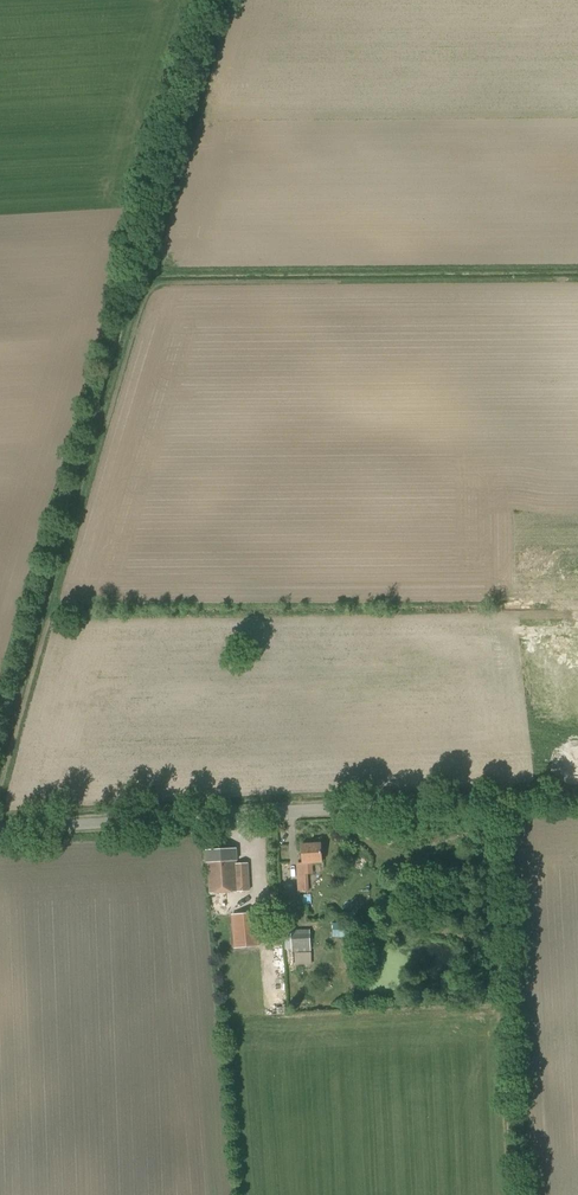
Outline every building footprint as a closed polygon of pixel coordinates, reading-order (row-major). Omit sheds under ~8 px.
[(319,844),(319,842),(311,842),(311,844),(302,845),(303,864),(296,864),(298,893),(309,892),(308,874),(313,874),(312,863),(323,862),(322,844),(319,844)] [(236,865),(236,861),(237,861),(236,849),(207,851),(208,863),(209,863),(210,893),(250,891),(248,864),(236,865)] [(235,948),(260,946),(257,912),(231,915),(235,948)] [(291,931),(291,933),(285,933),(285,949),(292,949),(292,952),(311,951),(310,930),(297,930),(291,931)]
